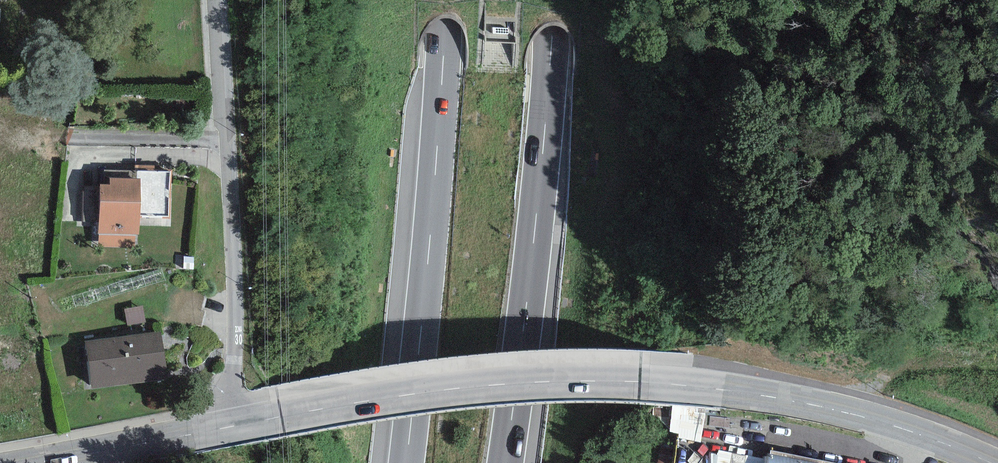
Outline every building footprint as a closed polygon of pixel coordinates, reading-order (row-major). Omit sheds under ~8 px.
[(104,170),(104,184),(100,184),(100,248),(135,248),(135,235),(140,235),(140,218),(171,218),(172,165),(136,165),(136,170),(104,170)] [(143,306),(124,309),(128,326),(146,322),(143,306)] [(161,331),(85,341),(92,389),(167,379),(161,331)] [(771,450),(769,457),(770,457),(769,462),(832,462),(771,450)]
